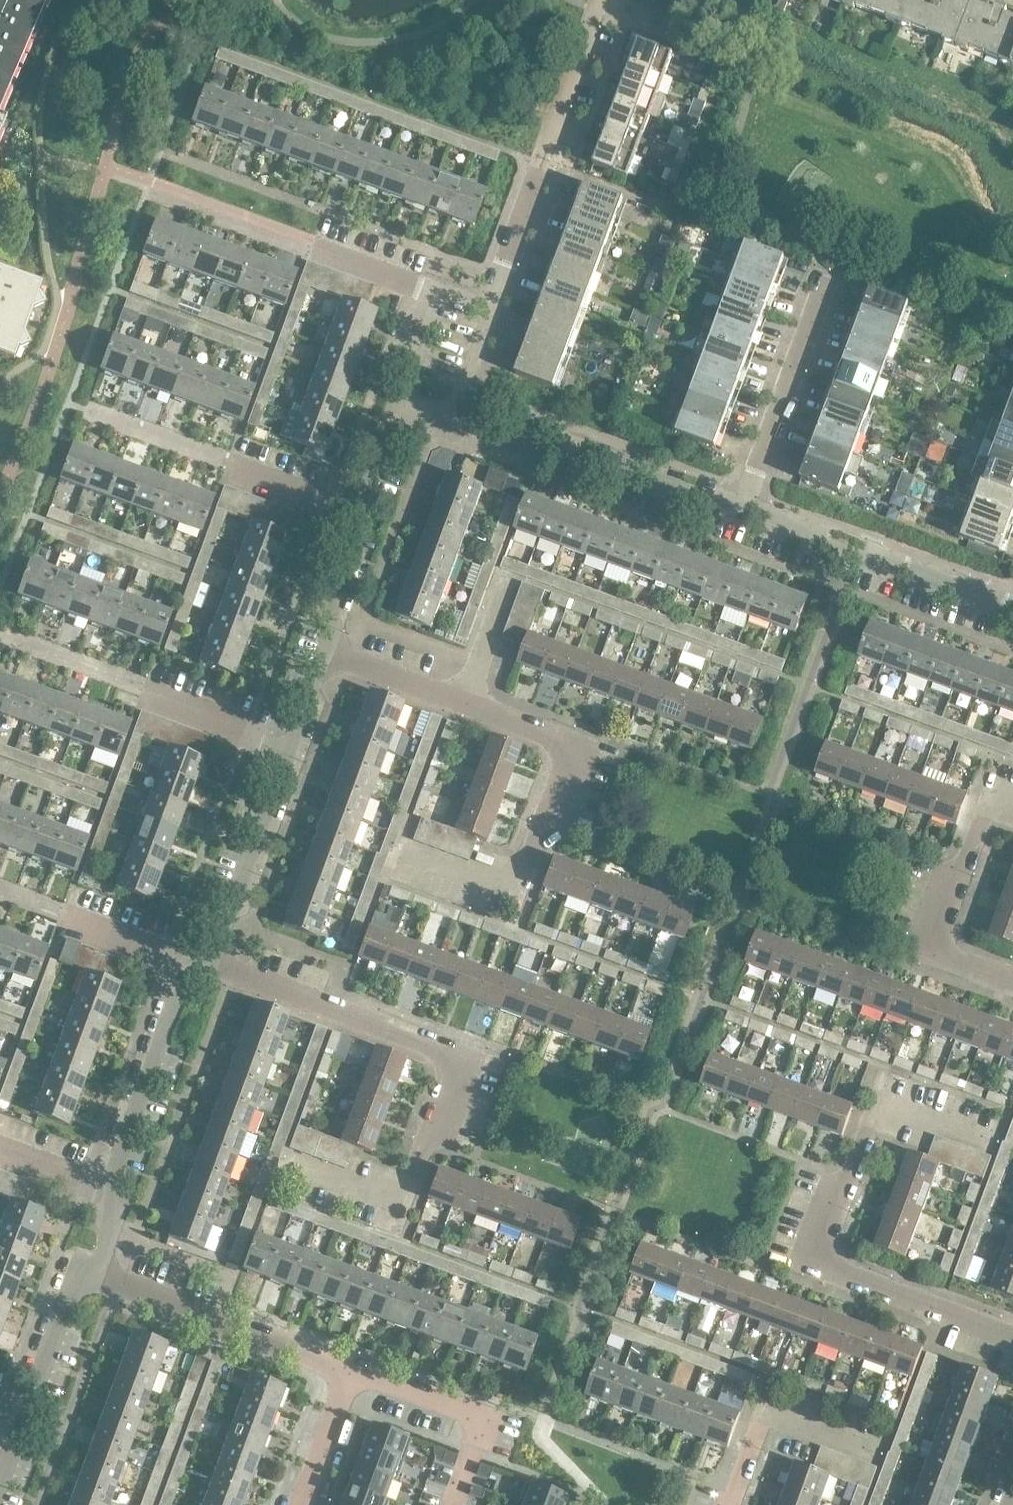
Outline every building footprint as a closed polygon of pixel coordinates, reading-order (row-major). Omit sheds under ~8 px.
[(42,0),(0,0),(0,99),(42,0)] [(856,1),(855,6),(901,23),(903,18),(901,18),(908,0),(853,0),(856,1)] [(901,18),(903,18),(913,22),(911,27),(958,44),(959,39),(958,39),(971,2),(965,0),(908,0),(901,18)] [(1005,15),(1007,9),(996,5),(994,11),(971,2),(958,39),(959,39),(970,43),(968,48),(1001,60),(1003,56),(1012,59),(1012,18),(1005,15)] [(665,75),(673,53),(639,41),(631,62),(665,75)] [(219,48),(215,59),(231,65),(235,54),(219,48)] [(242,57),(238,67),(254,73),(258,63),(242,57)] [(657,96),(665,75),(631,62),(623,83),(657,96)] [(266,65),(262,76),(278,82),(282,71),(266,65)] [(289,74),(285,84),(301,90),(305,80),(289,74)] [(714,79),(706,76),(702,88),(710,91),(714,79)] [(312,82),(308,93),(324,99),(328,88),(312,82)] [(623,83),(616,103),(650,115),(659,119),(666,99),(657,96),(623,83)] [(204,87),(191,122),(215,131),(228,96),(204,87)] [(702,88),(697,100),(706,103),(710,91),(702,88)] [(336,91),(332,102),(348,108),(352,97),(336,91)] [(238,139),(251,105),(228,96),(215,131),(238,139)] [(359,100),(355,110),(371,116),(375,106),(359,100)] [(642,136),(650,115),(616,103),(609,123),(642,136)] [(261,148),(274,113),(251,105),(238,139),(261,148)] [(382,108),(379,119),(395,125),(398,114),(382,108)] [(285,157),(298,122),(274,113),(261,148),(285,157)] [(406,117),(402,127),(418,133),(422,123),(406,117)] [(691,117),(687,129),(695,132),(699,120),(691,117)] [(321,130),(298,122),(285,157),(308,165),(321,130)] [(635,156),(642,136),(609,123),(601,144),(635,156)] [(429,126),(425,136),(441,142),(445,131),(429,126)] [(687,129),(682,140),(691,144),(695,132),(687,129)] [(344,139),(321,130),(308,165),(332,174),(344,139)] [(453,134),(449,145),(465,151),(469,140),(453,134)] [(368,148),(344,139),(332,174),(355,182),(368,148)] [(476,143),(472,153),(488,159),(492,149),(476,143)] [(601,144),(593,164),(627,177),(635,156),(601,144)] [(391,156),(368,148),(355,182),(378,191),(391,156)] [(415,165),(391,156),(378,191),(402,200),(415,165)] [(676,157),(672,169),(680,172),(685,160),(676,157)] [(438,173),(415,165),(402,200),(425,208),(438,173)] [(676,184),(680,172),(672,169),(667,181),(676,184)] [(461,182),(438,173),(425,208),(449,217),(461,182)] [(449,217),(472,225),(485,191),(461,182),(449,217)] [(624,198),(586,183),(579,202),(618,216),(624,198)] [(572,221),(611,235),(618,216),(579,202),(572,221)] [(156,220),(143,255),(166,263),(179,228),(156,220)] [(565,239),(604,254),(611,235),(572,221),(565,239)] [(166,263),(190,272),(202,237),(179,228),(166,263)] [(190,272),(213,281),(226,246),(202,237),(190,272)] [(558,258),(597,272),(604,254),(565,239),(558,258)] [(666,243),(662,255),(670,258),(675,247),(666,243)] [(686,262),(691,247),(680,243),(674,258),(686,262)] [(779,275),(785,257),(747,243),(740,261),(779,275)] [(213,281),(237,289),(249,254),(226,246),(213,281)] [(237,289),(260,298),(273,263),(249,254),(237,289)] [(551,277),(590,292),(597,272),(558,258),(551,277)] [(318,265),(307,261),(299,283),(309,287),(310,287),(318,265)] [(772,294),(779,275),(740,261),(733,280),(772,294)] [(656,262),(652,273),(665,278),(669,266),(656,262)] [(260,298),(283,307),(296,272),(273,263),(260,298)] [(318,265),(310,287),(321,291),(329,269),(318,265)] [(26,321),(31,309),(42,303),(38,295),(36,294),(40,284),(0,269),(0,353),(13,357),(17,347),(19,348),(27,344),(22,332),(26,321)] [(321,291),(332,295),(340,273),(329,269),(321,291)] [(332,295),(342,299),(343,299),(351,277),(340,273),(332,295)] [(351,277),(343,299),(354,304),(362,281),(351,277)] [(544,296),(583,310),(590,292),(551,277),(544,296)] [(726,298),(765,312),(772,294),(733,280),(726,298)] [(365,308),(374,285),(362,281),(354,304),(365,308)] [(140,284),(136,295),(152,301),(156,290),(140,284)] [(903,322),(910,303),(871,288),(864,307),(903,322)] [(296,289),(290,308),(300,311),(307,293),(296,289)] [(163,293),(159,303),(176,309),(180,299),(163,293)] [(537,316),(576,330),(583,310),(544,296),(537,316)] [(658,296),(651,315),(663,319),(670,300),(658,296)] [(127,298),(123,308),(140,315),(144,304),(127,298)] [(719,317),(758,331),(765,312),(726,298),(719,317)] [(333,323),(364,335),(367,336),(372,324),(369,323),(373,311),(365,308),(354,304),(343,299),(342,299),(333,323)] [(187,301),(183,312),(199,318),(203,307),(187,301)] [(918,306),(914,315),(929,321),(933,311),(918,306)] [(150,307),(146,317),(163,323),(167,313),(150,307)] [(857,326),(896,341),(903,322),(864,307),(857,326)] [(210,310),(206,321),(223,327),(227,316),(210,310)] [(287,313),(281,331),(291,335),(298,317),(287,313)] [(174,315),(170,326),(186,332),(190,321),(174,315)] [(530,334),(569,348),(576,330),(537,316),(530,334)] [(712,336),(751,350),(758,331),(719,317),(712,336)] [(653,318),(649,328),(658,332),(662,321),(653,318)] [(234,319),(230,329),(246,335),(250,325),(234,319)] [(324,347),(356,359),(359,360),(363,348),(360,346),(364,335),(333,323),(324,347)] [(197,324),(193,334),(210,340),(214,330),(197,324)] [(889,360),(896,341),(857,326),(850,345),(889,360)] [(257,327),(253,338),(270,344),(274,333),(257,327)] [(221,332),(217,343),(233,349),(237,338),(221,332)] [(701,332),(694,351),(705,355),(744,369),(751,350),(712,336),(701,332)] [(523,353),(562,367),(569,348),(530,334),(523,353)] [(137,344),(113,335),(100,370),(124,379),(137,344)] [(279,337),(272,354),(283,358),(289,341),(279,337)] [(244,341),(240,351),(256,357),(260,347),(244,341)] [(160,353),(137,344),(124,379),(147,387),(160,353)] [(843,364),(882,379),(889,360),(850,345),(843,364)] [(315,370),(347,382),(350,383),(354,371),(352,370),(356,359),(324,347),(315,370)] [(967,347),(964,355),(970,357),(973,349),(967,347)] [(171,396),(183,361),(160,353),(147,387),(171,396)] [(523,353),(516,373),(555,388),(562,367),(523,353)] [(705,355),(698,374),(737,388),(744,369),(705,355)] [(270,360),(264,377),(274,381),(281,364),(270,360)] [(194,405),(207,370),(183,361),(171,396),(194,405)] [(836,383),(875,398),(884,401),(891,382),(882,379),(843,364),(836,383)] [(230,379),(207,370),(194,405),(218,413),(230,379)] [(307,393),(339,405),(341,406),(346,394),(343,393),(347,382),(315,370),(307,393)] [(691,393),(730,408),(737,388),(698,374),(691,393)] [(629,377),(625,388),(633,391),(637,380),(629,377)] [(241,422),(254,387),(230,379),(218,413),(241,422)] [(262,383),(255,401),(266,405),(272,387),(262,383)] [(868,417),(875,398),(836,383),(829,402),(868,417)] [(950,387),(947,395),(953,398),(956,389),(950,387)] [(298,417),(330,428),(333,429),(337,417),(334,416),(339,405),(307,393),(298,417)] [(684,412),(723,426),(730,408),(691,393),(684,412)] [(822,421),(861,436),(868,417),(829,402),(822,421)] [(925,402),(921,414),(934,419),(938,407),(925,402)] [(1004,424),(1012,427),(1012,406),(1011,405),(1004,424)] [(253,406),(247,424),(257,428),(264,410),(253,406)] [(684,412),(677,433),(715,447),(723,426),(684,412)] [(298,417),(290,440),(324,453),(329,441),(326,440),(330,428),(298,417)] [(987,439),(997,443),(1012,449),(1012,427),(1004,424),(994,420),(987,439)] [(815,440),(854,455),(861,436),(822,421),(815,440)] [(935,424),(929,439),(940,443),(946,428),(935,424)] [(980,458),(990,462),(1012,470),(1012,449),(997,443),(987,439),(980,458)] [(815,440),(808,459),(846,474),(857,477),(864,458),(854,455),(821,443),(815,440)] [(938,461),(943,445),(932,442),(927,458),(938,461)] [(96,454),(72,445),(59,480),(83,489),(96,454)] [(96,454),(83,489),(106,497),(119,462),(96,454)] [(801,478),(839,493),(846,474),(808,459),(801,478)] [(119,462),(106,497),(130,506),(143,471),(119,462)] [(983,481),(1012,492),(1012,470),(990,462),(983,481)] [(130,506),(153,514),(166,480),(143,471),(130,506)] [(902,473),(895,490),(906,495),(909,487),(913,477),(902,473)] [(483,487),(449,474),(440,497),(475,510),(483,487)] [(508,477),(503,493),(516,497),(521,482),(508,477)] [(153,514),(177,523),(190,488),(166,480),(153,514)] [(976,500),(1012,513),(1012,492),(983,481),(976,500)] [(235,490),(224,486),(216,508),(226,512),(227,512),(235,490)] [(909,487),(906,495),(918,499),(921,492),(909,487)] [(177,523),(200,532),(213,497),(190,488),(177,523)] [(235,490),(227,512),(238,516),(246,494),(235,490)] [(895,492),(892,498),(895,505),(901,507),(906,496),(895,492)] [(246,494),(238,516),(249,520),(257,498),(246,494)] [(528,495),(515,529),(538,538),(551,503),(528,495)] [(509,496),(503,513),(513,517),(519,500),(509,496)] [(431,521),(466,533),(475,510),(440,497),(431,521)] [(249,520),(251,521),(260,525),(268,502),(257,498),(249,520)] [(969,519),(1007,533),(1012,518),(1012,513),(976,500),(969,519)] [(268,502),(260,525),(271,529),(279,506),(268,502)] [(538,538),(562,546),(575,512),(551,503),(538,538)] [(282,533),(291,510),(279,506),(271,529),(282,533)] [(56,510),(52,520),(69,526),(73,516),(56,510)] [(562,546),(585,555),(598,520),(575,512),(562,546)] [(213,516),(206,533),(217,537),(223,519),(213,516)] [(79,519),(76,529),(93,535),(96,525),(79,519)] [(500,519),(494,537),(505,540),(511,523),(500,519)] [(962,538),(1000,552),(1007,533),(969,519),(962,538)] [(585,555),(609,564),(621,529),(598,520),(585,555)] [(242,546),(274,558),(277,559),(281,547),(278,546),(283,533),(282,533),(271,529),(260,525),(251,521),(242,546)] [(423,544),(457,557),(466,533),(431,521),(423,544)] [(43,524),(40,534),(57,540),(61,530),(43,524)] [(103,527),(99,537),(116,544),(120,534),(103,527)] [(609,564),(632,572),(645,538),(621,529),(609,564)] [(67,532),(63,543),(80,549),(84,539),(67,532)] [(126,536),(123,546),(139,552),(143,542),(126,536)] [(632,572),(655,581),(668,546),(645,538),(632,572)] [(204,540),(198,556),(208,560),(214,544),(204,540)] [(90,541),(87,551),(104,558),(107,547),(90,541)] [(492,543),(485,560),(496,564),(502,547),(492,543)] [(414,567),(449,580),(457,557),(423,544),(414,567)] [(150,545),(146,555),(163,561),(167,551),(150,545)] [(233,569),(265,581),(268,582),(273,570),(270,569),(274,558),(242,546),(233,569)] [(655,581),(679,590),(692,555),(668,546),(655,581)] [(114,549),(110,560),(127,566),(131,556),(114,549)] [(173,553),(169,563),(187,570),(190,560),(173,553)] [(679,590),(702,598),(715,563),(692,555),(679,590)] [(137,558),(134,569),(151,575),(154,564),(137,558)] [(512,560),(508,570),(524,576),(528,566),(512,560)] [(53,569),(30,561),(17,595),(41,604),(53,569)] [(196,562),(189,580),(200,583),(206,566),(196,562)] [(702,598),(726,607),(738,572),(715,563),(702,598)] [(483,566),(477,583),(487,587),(494,570),(483,566)] [(161,567),(157,577),(174,583),(178,573),(161,567)] [(406,591),(440,604),(449,580),(414,567),(406,591)] [(77,578),(53,569),(41,604),(64,613),(77,578)] [(225,593),(257,604),(260,605),(264,593),(261,592),(265,581),(233,569),(225,593)] [(536,569),(532,579),(548,585),(552,574),(536,569)] [(726,607),(749,615),(762,581),(738,572),(726,607)] [(559,577),(555,588),(571,594),(575,583),(559,577)] [(100,587),(77,578),(64,613),(88,621),(100,587)] [(749,615),(772,624),(785,589),(762,581),(749,615)] [(523,582),(523,583),(519,593),(541,602),(542,599),(545,590),(523,582)] [(187,585),(181,603),(191,607),(198,589),(187,585)] [(582,586),(578,596),(594,602),(598,592),(582,586)] [(124,595),(100,587),(88,621),(111,630),(124,595)] [(772,624),(796,633),(808,598),(785,589),(772,624)] [(474,590),(468,607),(479,611),(485,593),(474,590)] [(397,615),(431,627),(440,604),(406,591),(397,615)] [(216,616),(248,628),(251,629),(255,617),(252,616),(257,604),(225,593),(216,616)] [(537,613),(541,602),(519,593),(515,605),(537,613)] [(552,593),(549,602),(566,608),(569,599),(552,593)] [(606,594),(602,605),(618,611),(622,600),(606,594)] [(147,604),(124,595),(111,630),(135,639),(147,604)] [(200,595),(194,618),(203,620),(209,597),(200,595)] [(576,602),(573,610),(589,617),(592,608),(576,602)] [(629,603),(625,614),(641,619),(645,609),(629,603)] [(158,647),(171,612),(147,604),(135,639),(158,647)] [(533,624),(537,613),(515,605),(511,616),(533,624)] [(178,610),(172,626),(183,630),(189,614),(178,610)] [(599,610),(596,619),(613,625),(616,616),(599,610)] [(652,612),(649,622),(665,628),(668,618),(652,612)] [(466,613),(460,630),(470,634),(476,617),(466,613)] [(208,639),(240,651),(242,652),(247,640),(244,639),(248,628),(216,616),(208,639)] [(529,635),(530,633),(533,624),(511,616),(507,627),(529,635)] [(622,619),(619,627),(636,634),(639,625),(622,619)] [(676,620),(672,631),(688,637),(692,626),(676,620)] [(883,665),(896,630),(872,621),(859,656),(883,665)] [(507,627),(502,638),(525,646),(529,635),(507,627)] [(646,627),(642,636),(659,642),(663,634),(646,627)] [(699,629),(695,639),(711,645),(715,635),(699,629)] [(906,673),(919,638),(896,630),(883,665),(906,673)] [(170,632),(164,649),(174,653),(180,636),(170,632)] [(519,664),(542,672),(553,642),(530,633),(529,635),(525,646),(519,664)] [(669,636),(666,645),(683,651),(686,642),(669,636)] [(723,637),(719,648),(735,654),(739,643),(723,637)] [(942,647),(919,638),(906,673),(929,682),(942,647)] [(208,639),(199,662),(234,675),(238,663),(235,662),(240,651),(208,639)] [(565,681),(577,651),(553,642),(542,672),(565,681)] [(692,645),(689,653),(706,660),(709,651),(692,645)] [(746,646),(742,657),(758,663),(762,652),(746,646)] [(953,691),(966,656),(942,647),(929,682),(953,691)] [(589,690),(600,659),(577,651),(565,681),(589,690)] [(715,653),(712,662),(730,668),(733,660),(715,653)] [(769,655),(765,665),(781,671),(785,661),(769,655)] [(976,699),(989,664),(966,656),(953,691),(976,699)] [(612,698),(623,668),(600,659),(589,690),(612,698)] [(739,662),(736,671),(753,677),(756,668),(739,662)] [(1000,708),(1012,673),(989,664),(976,699),(1000,708)] [(636,707),(647,677),(623,668),(612,698),(636,707)] [(762,670),(759,679),(776,685),(779,677),(762,670)] [(1012,673),(1000,708),(1012,713),(1012,673)] [(0,714),(13,679),(0,674),(0,714)] [(659,716),(670,685),(647,677),(636,707),(659,716)] [(0,714),(24,722),(36,688),(13,679),(0,714)] [(694,694),(670,685),(659,716),(682,724),(694,694)] [(855,686),(852,697),(869,703),(872,693),(855,686)] [(24,722),(47,731),(60,696),(36,688),(24,722)] [(403,704),(369,691),(360,715),(395,728),(403,704)] [(706,733),(717,703),(694,694),(682,724),(706,733)] [(879,695),(875,705),(892,712),(896,701),(879,695)] [(47,731),(71,740),(83,705),(60,696),(47,731)] [(843,700),(840,709),(857,715),(860,706),(843,700)] [(706,733),(729,741),(740,711),(717,703),(706,733)] [(902,704),(898,714),(915,720),(919,710),(902,704)] [(71,740),(94,748),(107,714),(83,705),(71,740)] [(867,709),(863,718),(881,724),(884,715),(867,709)] [(132,734),(143,738),(152,715),(141,711),(132,734)] [(740,711),(729,741),(752,750),(764,720),(740,711)] [(926,712),(922,723),(939,729),(943,718),(926,712)] [(107,714),(94,748),(117,757),(130,722),(107,714)] [(431,714),(424,731),(435,735),(441,718),(431,714)] [(143,738),(155,742),(163,720),(152,715),(143,738)] [(351,738),(386,751),(395,728),(360,715),(351,738)] [(890,717),(887,726),(904,732),(907,724),(890,717)] [(155,742),(166,746),(174,724),(163,720),(155,742)] [(447,720),(440,737),(449,740),(455,723),(447,720)] [(949,721),(945,731),(962,737),(966,727),(949,721)] [(168,747),(177,750),(185,728),(174,724),(166,746),(168,747)] [(914,726),(910,735),(927,741),(930,732),(914,726)] [(185,728),(177,750),(188,754),(196,732),(185,728)] [(972,729),(969,740),(986,746),(990,736),(972,729)] [(196,732),(188,754),(199,758),(208,736),(196,732)] [(937,735),(934,743),(951,750),(954,741),(937,735)] [(481,759),(511,771),(520,747),(490,736),(481,759)] [(351,738),(343,761),(378,774),(386,751),(351,738)] [(422,738),(416,754),(426,758),(432,741),(422,738)] [(996,738),(992,749),(1009,755),(1012,744),(996,738)] [(130,741),(123,758),(134,762),(140,745),(130,741)] [(851,752),(827,743),(816,773),(839,782),(851,752)] [(974,758),(977,749),(960,743),(957,752),(974,758)] [(10,760),(14,749),(0,744),(0,756),(10,760)] [(438,744),(432,761),(440,764),(447,747),(438,744)] [(200,758),(199,758),(188,754),(177,750),(168,747),(159,771),(191,783),(194,784),(198,772),(195,771),(200,758)] [(21,752),(17,762),(33,768),(37,758),(21,752)] [(851,752),(839,782),(863,791),(874,761),(851,752)] [(467,769),(463,780),(473,783),(503,794),(511,771),(481,759),(477,772),(467,769)] [(44,760),(40,771),(57,777),(61,766),(44,760)] [(343,761),(334,785),(369,798),(378,774),(343,761)] [(413,761),(407,778),(418,781),(424,765),(413,761)] [(863,791),(886,799),(898,769),(874,761),(863,791)] [(8,765),(4,776),(20,782),(24,772),(8,765)] [(121,765),(115,781),(125,785),(132,768),(121,765)] [(430,767),(423,784),(432,787),(438,770),(430,767)] [(68,769),(64,780),(80,786),(84,775),(68,769)] [(898,769),(886,799),(910,808),(921,778),(898,769)] [(159,771),(150,794),(182,806),(185,807),(190,795),(187,794),(191,783),(159,771)] [(31,774),(27,785),(44,791),(48,780),(31,774)] [(91,778),(87,788),(104,794),(108,784),(91,778)] [(921,778),(910,808),(933,817),(945,787),(921,778)] [(55,783),(51,793),(67,799),(71,789),(55,783)] [(464,807),(494,818),(503,794),(473,783),(464,807)] [(405,784),(399,801),(409,805),(415,788),(405,784)] [(334,785),(325,808),(360,821),(369,798),(334,785)] [(933,817),(957,825),(968,795),(945,787),(933,817)] [(113,788),(106,805),(117,808),(123,792),(113,788)] [(421,790),(415,808),(423,811),(430,794),(421,790)] [(78,791),(74,802),(91,808),(95,798),(78,791)] [(150,794),(142,818),(174,829),(177,830),(181,818),(178,817),(182,806),(150,794)] [(5,846),(17,812),(0,805),(0,845),(5,846)] [(455,830),(465,834),(477,838),(485,841),(494,818),(464,807),(455,830)] [(325,808),(317,831),(352,844),(360,821),(325,808)] [(396,808),(390,824),(400,828),(406,812),(396,808)] [(104,811),(98,828),(108,832),(115,815),(104,811)] [(28,855),(41,820),(17,812),(5,846),(28,855)] [(142,818),(133,841),(165,853),(168,854),(172,842),(169,841),(174,829),(142,818)] [(413,840),(424,844),(432,822),(421,818),(413,840)] [(52,864),(64,829),(41,820),(28,855),(52,864)] [(432,822),(424,844),(435,848),(443,826),(432,822)] [(443,826),(435,848),(446,853),(454,830),(443,826)] [(88,838),(64,829),(52,864),(75,872),(88,838)] [(457,857),(465,834),(455,830),(454,830),(446,853),(457,857)] [(317,831),(308,855),(343,868),(352,844),(317,831)] [(387,831),(381,848),(389,851),(392,852),(398,835),(387,831)] [(95,834),(89,851),(100,855),(106,838),(95,834)] [(477,838),(465,834),(457,857),(468,861),(477,838)] [(133,841),(125,864),(156,876),(159,877),(164,865),(161,864),(165,853),(133,841)] [(376,854),(370,870),(380,874),(387,857),(376,854)] [(308,855),(300,878),(334,891),(343,868),(308,855)] [(553,857),(542,887),(565,896),(576,866),(553,857)] [(87,858),(81,874),(91,878),(97,862),(87,858)] [(156,876),(125,864),(116,887),(151,900),(155,888),(152,887),(156,876)] [(576,866),(565,896),(589,905),(600,874),(576,866)] [(600,874),(589,905),(612,913),(623,883),(600,874)] [(367,877),(361,893),(372,897),(378,881),(367,877)] [(300,878),(291,902),(326,914),(334,891),(300,878)] [(623,883),(612,913),(635,922),(646,891),(623,883)] [(390,887),(387,895),(388,896),(404,902),(407,893),(391,887),(390,887)] [(1007,888),(999,912),(1012,917),(1012,890),(1007,888)] [(646,891),(635,922),(659,930),(670,900),(646,891)] [(413,895),(410,904),(428,910),(431,902),(413,895)] [(359,900),(353,917),(363,921),(369,904),(359,900)] [(670,900),(659,930),(683,939),(694,909),(670,900)] [(326,914),(291,902),(282,925),(317,938),(326,914)] [(437,904),(433,913),(451,919),(454,910),(437,904)] [(369,928),(357,958),(381,966),(392,936),(396,924),(395,924),(400,911),(388,907),(383,920),(373,916),(369,928)] [(1012,944),(1012,917),(999,912),(990,935),(1012,944)] [(461,913),(457,921),(474,928),(478,919),(461,913)] [(484,921),(480,930),(498,936),(501,927),(484,921)] [(355,944),(361,928),(350,924),(344,940),(355,944)] [(550,939),(553,930),(536,924),(533,933),(550,939)] [(24,939),(0,930),(0,931),(0,969),(11,973),(24,939)] [(507,930),(504,939),(521,945),(524,936),(507,930)] [(770,971),(781,941),(757,932),(746,963),(770,971)] [(559,933),(556,941),(573,948),(576,939),(559,933)] [(392,936),(381,966),(404,975),(415,945),(392,936)] [(530,938),(527,947),(544,953),(548,945),(530,938)] [(47,947),(24,939),(11,973),(35,982),(47,947)] [(71,967),(79,944),(66,939),(58,962),(71,967)] [(582,941),(579,950),(596,956),(600,948),(582,941)] [(804,950),(781,941),(770,971),(793,980),(804,950)] [(83,972),(92,949),(79,944),(71,967),(83,972)] [(415,945),(404,975),(428,984),(439,953),(415,945)] [(554,947),(550,956),(568,962),(571,953),(554,947)] [(85,972),(95,976),(103,953),(92,949),(83,972),(85,972)] [(606,950),(602,959),(620,965),(623,956),(606,950)] [(816,988),(827,958),(804,950),(793,980),(816,988)] [(95,976),(105,979),(113,957),(103,953),(95,976)] [(439,953),(428,984),(451,992),(462,962),(439,953)] [(577,955),(574,964),(591,971),(594,962),(577,955)] [(113,957),(105,979),(116,983),(124,961),(113,957)] [(629,958),(626,967),(643,974),(646,965),(629,958)] [(851,967),(827,958),(816,988),(840,997),(851,967)] [(462,962),(451,992),(474,1001),(485,970),(462,962)] [(600,964),(597,973),(614,979),(618,971),(600,964)] [(47,966),(41,983),(51,987),(58,970),(47,966)] [(652,967),(649,976),(667,982),(670,973),(652,967)] [(874,975),(851,967),(840,997),(863,1006),(874,975)] [(485,970),(474,1001),(498,1009),(509,979),(485,970)] [(117,984),(116,983),(105,979),(95,976),(85,972),(76,996),(108,1008),(111,1009),(115,997),(112,996),(117,984)] [(624,973),(620,981),(638,988),(641,979),(624,973)] [(898,984),(874,975),(863,1006),(886,1014),(898,984)] [(509,979),(498,1009),(521,1018),(532,988),(509,979)] [(647,981),(644,990),(661,996),(665,988),(647,981)] [(921,993),(898,984),(886,1014),(910,1023),(921,993)] [(532,988),(521,1018),(544,1027),(555,996),(532,988)] [(38,989),(32,1007),(43,1011),(49,993),(38,989)] [(944,1001),(921,993),(910,1023),(933,1031),(944,1001)] [(104,1019),(108,1008),(76,996),(67,1020),(99,1031),(102,1032),(107,1020),(104,1019)] [(555,996),(544,1027),(568,1035),(579,1005),(555,996)] [(734,997),(731,1006),(748,1012),(751,1003),(734,997)] [(968,1010),(944,1001),(933,1031),(957,1040),(968,1010)] [(254,1002),(245,1026),(280,1039),(289,1015),(254,1002)] [(8,1003),(4,1014),(21,1020),(25,1009),(8,1003)] [(579,1005),(568,1035),(591,1044),(602,1013),(579,1005)] [(757,1005),(754,1014),(771,1021),(775,1012),(757,1005)] [(991,1018),(968,1010),(957,1040),(980,1049),(991,1018)] [(729,1011),(725,1020),(743,1027),(747,1018),(729,1011)] [(30,1013),(23,1030),(34,1034),(40,1016),(30,1013)] [(602,1013),(591,1044),(614,1052),(626,1022),(602,1013)] [(780,1014),(777,1023),(795,1029),(798,1021),(780,1014)] [(8,1033),(12,1023),(0,1018),(0,1030),(8,1033)] [(991,1018),(980,1049),(1003,1057),(1012,1031),(1012,1026),(991,1018)] [(95,1043),(99,1031),(67,1020),(59,1043),(91,1055),(94,1056),(98,1044),(95,1043)] [(752,1020),(749,1029),(766,1035),(770,1026),(752,1020)] [(626,1022),(614,1052),(638,1061),(649,1031),(626,1022)] [(804,1023),(801,1031),(818,1038),(822,1029),(804,1023)] [(316,1025),(309,1043),(320,1047),(326,1029),(316,1025)] [(245,1026),(237,1049),(272,1062),(280,1039),(245,1026)] [(775,1028),(772,1037),(790,1044),(793,1035),(775,1028)] [(332,1031),(326,1049),(334,1052),(341,1035),(332,1031)] [(827,1031),(824,1040),(842,1046),(845,1038),(827,1031)] [(1012,1061),(1012,1031),(1003,1057),(1012,1061)] [(21,1036),(15,1053),(25,1057),(32,1040),(21,1036)] [(798,1037),(795,1046),(814,1052),(817,1044),(798,1037)] [(851,1040),(848,1049),(865,1055),(869,1047),(851,1040)] [(91,1055),(59,1043),(50,1066),(82,1078),(85,1079),(89,1067),(87,1066),(91,1055)] [(822,1046),(819,1054),(836,1061),(840,1052),(822,1046)] [(375,1047),(370,1060),(367,1071),(397,1082),(406,1058),(375,1047)] [(237,1049),(228,1073),(263,1085),(272,1062),(237,1049)] [(307,1049),(301,1066),(312,1069),(318,1053),(307,1049)] [(874,1049),(871,1057),(889,1064),(892,1055),(874,1049)] [(702,1084),(725,1093),(736,1063),(713,1054),(702,1084)] [(845,1054),(842,1063),(859,1069),(862,1061),(845,1054)] [(323,1055),(317,1072),(326,1075),(332,1058),(323,1055)] [(898,1057),(894,1066),(912,1073),(916,1064),(898,1057)] [(13,1059),(6,1076),(17,1080),(23,1063),(13,1059)] [(736,1063),(725,1093),(748,1102),(759,1071),(736,1063)] [(78,1089),(82,1078),(50,1066),(42,1089),(74,1101),(76,1102),(81,1090),(78,1089)] [(921,1066),(918,1075),(936,1081),(939,1072),(921,1066)] [(358,1094),(388,1105),(397,1082),(367,1071),(358,1094)] [(759,1071),(748,1102),(772,1110),(783,1080),(759,1071)] [(299,1072),(292,1089),(303,1093),(309,1076),(299,1072)] [(228,1073),(220,1096),(254,1109),(263,1085),(228,1073)] [(944,1074),(941,1083),(959,1090),(962,1081),(944,1074)] [(315,1078),(308,1096),(317,1099),(323,1081),(315,1078)] [(783,1080),(772,1110),(795,1119),(806,1089),(783,1080)] [(0,1094),(0,1109),(3,1110),(7,1107),(15,1086),(4,1082),(0,1094)] [(968,1083),(965,1092),(982,1098),(985,1090),(968,1083)] [(69,1112),(74,1101),(42,1089),(33,1113),(68,1126),(72,1114),(69,1112)] [(819,1128),(830,1098),(806,1089),(795,1119),(819,1128)] [(991,1092),(988,1101),(1004,1106),(1007,1098),(991,1092)] [(349,1118),(379,1129),(388,1105),(358,1094),(349,1118)] [(220,1096),(211,1119),(246,1132),(254,1109),(220,1096)] [(290,1096),(284,1113),(294,1117),(301,1099),(290,1096)] [(842,1136),(854,1106),(830,1098),(819,1128),(842,1136)] [(306,1101),(300,1119),(308,1122),(315,1105),(306,1101)] [(21,1116),(19,1120),(29,1124),(31,1119),(21,1116)] [(340,1142),(342,1142),(353,1146),(371,1152),(379,1129),(349,1118),(340,1142)] [(211,1119),(202,1143),(237,1156),(246,1132),(211,1119)] [(281,1119),(275,1136),(286,1140),(292,1123),(281,1119)] [(289,1148),(300,1152),(308,1130),(306,1129),(297,1126),(289,1148)] [(308,1130),(300,1152),(311,1156),(320,1134),(308,1130)] [(320,1134),(311,1156),(322,1160),(331,1138),(320,1134)] [(936,1136),(930,1150),(928,1158),(939,1162),(947,1140),(936,1136)] [(334,1164),(342,1142),(340,1142),(331,1138),(322,1160),(334,1164)] [(939,1162),(940,1163),(950,1166),(958,1144),(947,1140),(939,1162)] [(997,1158),(1008,1162),(1012,1148),(1012,1145),(1005,1142),(1003,1141),(997,1158)] [(273,1142),(267,1159),(276,1162),(277,1163),(283,1146),(273,1142)] [(353,1146),(342,1142),(334,1164),(345,1169),(353,1146)] [(202,1143),(194,1166),(228,1179),(237,1156),(202,1143)] [(969,1148),(958,1144),(950,1166),(961,1170),(969,1148)] [(980,1152),(969,1148),(961,1170),(972,1174),(980,1152)] [(928,1158),(910,1152),(901,1176),(931,1187),(940,1163),(939,1162),(928,1158)] [(983,1179),(992,1156),(980,1152),(972,1174),(975,1175),(983,1179)] [(262,1165),(256,1182),(267,1186),(273,1169),(262,1165)] [(194,1166),(185,1190),(220,1202),(228,1179),(194,1166)] [(995,1166),(989,1182),(999,1186),(1005,1170),(995,1166)] [(451,1207),(462,1177),(439,1168),(427,1198),(451,1207)] [(0,1171),(0,1196),(8,1174),(0,1171)] [(10,1200),(11,1200),(19,1178),(8,1174),(0,1196),(10,1200)] [(923,1211),(931,1187),(901,1176),(892,1199),(923,1211)] [(485,1185),(462,1177),(451,1207),(474,1216),(485,1185)] [(19,1178),(11,1200),(22,1204),(31,1182),(19,1178)] [(31,1182),(22,1204),(34,1208),(42,1186),(31,1182)] [(972,1183),(966,1200),(974,1203),(981,1186),(972,1183)] [(509,1194),(485,1185),(474,1216),(497,1224),(509,1194)] [(254,1188),(248,1206),(258,1209),(264,1192),(254,1188)] [(986,1189),(980,1205),(991,1209),(997,1193),(986,1189)] [(185,1190),(177,1213),(211,1226),(220,1202),(185,1190)] [(532,1203),(509,1194),(497,1224),(521,1233),(532,1203)] [(270,1196),(266,1206),(282,1212),(286,1202),(270,1196)] [(914,1234),(923,1211),(892,1199),(884,1223),(914,1234)] [(42,1211),(34,1208),(22,1204),(11,1200),(10,1200),(1,1224),(32,1236),(35,1237),(40,1225),(37,1224),(42,1211)] [(555,1211),(532,1203),(521,1233),(544,1242),(555,1211)] [(293,1204),(289,1215),(306,1221),(309,1210),(293,1204)] [(963,1206),(957,1223),(966,1226),(972,1209),(963,1206)] [(579,1220),(555,1211),(544,1242),(568,1250),(579,1220)] [(245,1212),(239,1228),(250,1232),(256,1216),(245,1212)] [(977,1212),(971,1229),(982,1232),(988,1216),(977,1212)] [(211,1226),(177,1213),(168,1236),(203,1249),(211,1226)] [(316,1213),(312,1223),(329,1229),(333,1219),(316,1213)] [(340,1221),(336,1232),(352,1238),(356,1228),(340,1221)] [(884,1223),(875,1246),(905,1257),(914,1234),(884,1223)] [(0,1226),(0,1250),(24,1259),(27,1260),(31,1248),(28,1247),(32,1236),(1,1224),(0,1226)] [(955,1229),(948,1247),(957,1250),(964,1232),(955,1229)] [(363,1230),(359,1241),(376,1247),(380,1236),(363,1230)] [(243,1269),(266,1278),(279,1243),(256,1234),(243,1269)] [(247,1239),(237,1235),(231,1251),(241,1255),(247,1239)] [(418,1244),(435,1250),(438,1241),(422,1235),(418,1244)] [(969,1236),(963,1252),(973,1256),(979,1240),(969,1236)] [(386,1239),(382,1249),(399,1255),(403,1245),(386,1239)] [(1009,1242),(1000,1266),(1012,1270),(1012,1244),(1009,1242)] [(279,1243),(266,1278),(290,1286),(302,1251),(279,1243)] [(444,1244),(441,1252),(459,1259),(462,1250),(444,1244)] [(632,1274),(655,1283),(666,1252),(643,1244),(632,1274)] [(410,1247),(406,1258),(422,1264),(426,1253),(410,1247)] [(15,1282),(18,1284),(23,1271),(20,1270),(24,1259),(0,1250),(0,1277),(15,1282)] [(302,1251),(290,1286),(313,1295),(326,1260),(302,1251)] [(468,1252),(465,1261),(482,1267),(485,1259),(468,1252)] [(666,1252),(655,1283),(679,1291),(690,1261),(666,1252)] [(946,1253),(940,1270),(949,1273),(955,1256),(946,1253)] [(433,1256),(429,1266),(446,1273),(450,1262),(433,1256)] [(960,1259),(954,1275),(965,1279),(975,1283),(981,1268),(970,1264),(971,1263),(960,1259)] [(326,1260),(313,1295),(336,1303),(349,1269),(326,1260)] [(492,1261),(488,1270),(505,1276),(509,1267),(492,1261)] [(690,1261),(679,1291),(702,1300),(713,1270),(690,1261)] [(456,1264),(453,1275),(469,1281),(473,1271),(456,1264)] [(991,1289),(1012,1297),(1012,1270),(1000,1266),(991,1289)] [(349,1269),(336,1303),(360,1312),(372,1277),(349,1269)] [(515,1270),(511,1278),(529,1285),(532,1276),(515,1270)] [(713,1270),(702,1300),(726,1309),(737,1278),(713,1270)] [(480,1273),(476,1284),(493,1290),(496,1279),(480,1273)] [(7,1306),(10,1307),(14,1295),(11,1294),(15,1282),(0,1277),(0,1303),(7,1306)] [(372,1277),(360,1312),(383,1321),(396,1286),(372,1277)] [(538,1278),(535,1287),(552,1293),(555,1285),(538,1278)] [(737,1278),(726,1309),(749,1317),(760,1287),(737,1278)] [(503,1282),(499,1292),(516,1298),(520,1288),(503,1282)] [(396,1286),(383,1321),(406,1329),(419,1294),(396,1286)] [(760,1287),(749,1317),(761,1322),(757,1332),(768,1336),(771,1326),(773,1326),(784,1296),(760,1287)] [(527,1290),(523,1301),(539,1307),(543,1296),(527,1290)] [(419,1294),(406,1329),(430,1338),(443,1303),(419,1294)] [(784,1296),(773,1326),(796,1335),(807,1305),(784,1296)] [(443,1303),(430,1338),(453,1346),(466,1312),(443,1303)] [(818,1343),(830,1313),(807,1305),(796,1335),(818,1343)] [(619,1308),(616,1317),(633,1324),(637,1315),(619,1308)] [(466,1312),(453,1346),(477,1355),(489,1320),(466,1312)] [(853,1321),(830,1313),(818,1343),(842,1352),(853,1321)] [(643,1317),(639,1326),(657,1332),(660,1324),(643,1317)] [(489,1320),(477,1355),(500,1364),(513,1329),(489,1320)] [(853,1321),(842,1352),(865,1360),(876,1330),(853,1321)] [(614,1323),(610,1333),(626,1339),(630,1329),(614,1323)] [(666,1326),(663,1334),(680,1341),(683,1332),(666,1326)] [(513,1329),(500,1364),(523,1372),(536,1337),(513,1329)] [(876,1330),(865,1360),(888,1369),(900,1339),(876,1330)] [(127,1356),(159,1368),(167,1344),(133,1331),(128,1344),(131,1345),(127,1356)] [(637,1332),(633,1342),(650,1348),(654,1338),(637,1332)] [(689,1334),(686,1343),(704,1350),(707,1341),(689,1334)] [(912,1378),(923,1347),(900,1339),(888,1369),(912,1378)] [(661,1340),(657,1351),(673,1357),(677,1346),(661,1340)] [(713,1343),(710,1352),(726,1358),(730,1349),(713,1343)] [(684,1349),(680,1359),(697,1365),(701,1355),(684,1349)] [(736,1352),(733,1360),(750,1367),(753,1358),(736,1352)] [(159,1368),(127,1356),(124,1355),(120,1367),(123,1368),(119,1379),(150,1390),(159,1368)] [(196,1355),(190,1371),(200,1375),(206,1359),(196,1355)] [(783,1369),(780,1378),(797,1384),(800,1375),(793,1373),(798,1359),(788,1355),(783,1369)] [(708,1358),(704,1368),(720,1374),(724,1364),(708,1358)] [(760,1360),(757,1369),(774,1375),(777,1367),(760,1360)] [(925,1360),(919,1376),(930,1380),(936,1364),(925,1360)] [(587,1396),(610,1404),(623,1369),(600,1361),(587,1396)] [(731,1366),(727,1377),(744,1383),(748,1372),(731,1366)] [(998,1379),(964,1366),(955,1389),(990,1402),(998,1379)] [(203,1384),(214,1388),(220,1372),(209,1368),(203,1384)] [(623,1369),(610,1404),(634,1413),(647,1378),(623,1369)] [(250,1375),(242,1398),(276,1411),(285,1388),(250,1375)] [(806,1377),(802,1386),(820,1392),(823,1384),(806,1377)] [(150,1390),(119,1379),(116,1378),(111,1390),(114,1391),(110,1402),(142,1414),(150,1390)] [(187,1378),(181,1394),(192,1398),(198,1382),(187,1378)] [(647,1378),(634,1413),(657,1422),(670,1387),(647,1378)] [(916,1383),(910,1399),(921,1403),(927,1387),(916,1383)] [(829,1386),(826,1395),(843,1401),(846,1392),(829,1386)] [(670,1387),(657,1422),(681,1430),(694,1395),(670,1387)] [(990,1402),(955,1389),(946,1413),(981,1425),(990,1402)] [(200,1391),(195,1407),(205,1411),(211,1395),(200,1391)] [(694,1395),(681,1430),(704,1439),(717,1404),(694,1395)] [(852,1395),(849,1403),(867,1410),(870,1401),(852,1395)] [(233,1421),(268,1434),(276,1411),(242,1398),(233,1421)] [(142,1414),(110,1402),(107,1401),(103,1413),(105,1414),(101,1426),(133,1437),(142,1414)] [(178,1401),(172,1417),(183,1421),(189,1405),(178,1401)] [(876,1403),(873,1412),(889,1418),(893,1409),(876,1403)] [(717,1404),(704,1439),(728,1447),(741,1413),(717,1404)] [(908,1406),(902,1423),(912,1426),(918,1410),(908,1406)] [(981,1425),(946,1413),(938,1436),(973,1449),(981,1425)] [(192,1415),(186,1430),(197,1434),(202,1418),(192,1415)] [(224,1418),(215,1442),(224,1445),(259,1458),(268,1434),(233,1421),(224,1418)] [(170,1424),(164,1441),(174,1445),(180,1428),(170,1424)] [(371,1424),(363,1445),(403,1460),(411,1438),(371,1424)] [(133,1437),(101,1426),(98,1425),(94,1437),(97,1438),(93,1449),(125,1461),(133,1437)] [(899,1430),(893,1446),(904,1450),(910,1434),(899,1430)] [(973,1449),(938,1436),(929,1459),(964,1472),(973,1449)] [(183,1438),(177,1454),(188,1458),(194,1442),(183,1438)] [(216,1468),(251,1481),(259,1458),(224,1445),(216,1468)] [(356,1465),(396,1480),(403,1460),(363,1445),(356,1465)] [(832,1450),(822,1447),(813,1469),(824,1473),(832,1450)] [(125,1461),(93,1449),(90,1448),(85,1460),(88,1461),(84,1472),(116,1484),(125,1461)] [(161,1448),(155,1464),(166,1468),(172,1452),(161,1448)] [(824,1473),(830,1475),(835,1477),(844,1455),(832,1450),(824,1473)] [(454,1466),(458,1456),(445,1451),(442,1461),(454,1466)] [(889,1452),(883,1469),(894,1473),(900,1456),(891,1453),(889,1452)] [(846,1481),(855,1459),(844,1455),(835,1477),(846,1481)] [(866,1463),(855,1459),(846,1481),(858,1485),(866,1463)] [(964,1472),(929,1459),(921,1483),(955,1496),(964,1472)] [(175,1461),(169,1477),(179,1481),(185,1465),(175,1461)] [(822,1499),(830,1475),(824,1473),(813,1469),(796,1463),(787,1486),(822,1499)] [(869,1490),(877,1467),(866,1463),(858,1485),(858,1486),(869,1490)] [(476,1474),(488,1479),(489,1478),(492,1468),(480,1464),(476,1474)] [(384,1498),(391,1479),(395,1481),(396,1480),(356,1465),(349,1485),(388,1500),(389,1499),(384,1498)] [(207,1492),(242,1504),(251,1481),(216,1468),(207,1492)] [(84,1472),(81,1471),(77,1483),(80,1484),(76,1495),(101,1504),(108,1504),(116,1484),(84,1472)] [(153,1471),(147,1488),(157,1491),(163,1475),(153,1471)] [(437,1474),(434,1481),(434,1482),(446,1486),(450,1477),(437,1472),(437,1474)] [(881,1476),(874,1492),(885,1496),(891,1480),(881,1476)] [(527,1504),(563,1504),(566,1496),(527,1481),(519,1502),(527,1504)] [(921,1483),(912,1504),(952,1504),(955,1496),(921,1483)] [(166,1485),(160,1501),(171,1504),(177,1489),(166,1485)] [(349,1485),(341,1504),(387,1504),(388,1500),(349,1485)] [(481,1499),(481,1498),(484,1491),(485,1490),(472,1485),(469,1495),(481,1499)] [(822,1499),(787,1486),(780,1504),(819,1504),(822,1499)] [(852,1503),(858,1504),(863,1504),(869,1490),(858,1486),(852,1503)] [(242,1504),(207,1492),(202,1504),(242,1504)] [(76,1495),(73,1494),(69,1504),(101,1504),(76,1495)] [(140,1504),(152,1504),(155,1499),(144,1495),(140,1504)]
